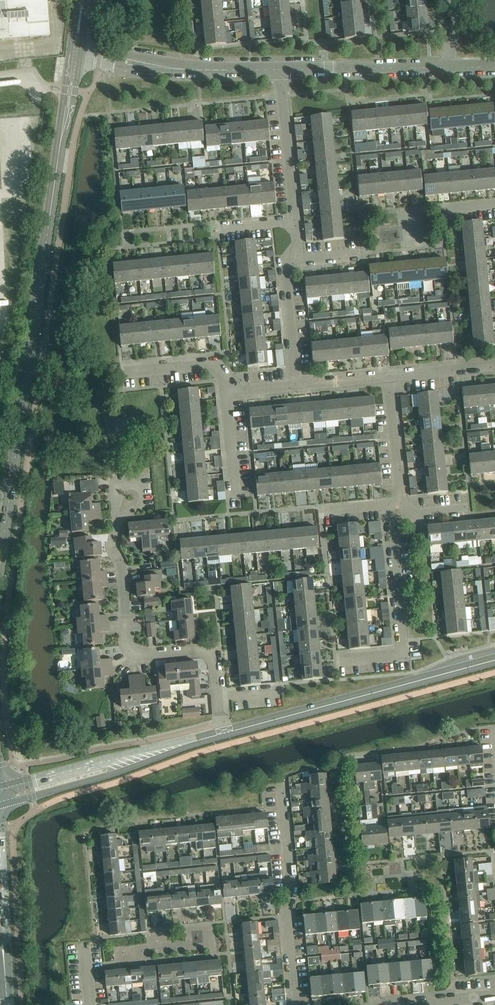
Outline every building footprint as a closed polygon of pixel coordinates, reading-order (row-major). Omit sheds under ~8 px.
[(50,36),(48,0),(0,0),(0,40),(50,36)] [(406,1),(407,11),(426,9),(425,0),(412,0),(406,1)] [(221,2),(202,4),(203,14),(222,12),(221,2)] [(289,5),(269,7),(270,18),(290,16),(289,5)] [(362,16),(361,5),(342,7),(343,18),(362,16)] [(426,9),(407,11),(408,22),(427,20),(426,9)] [(223,23),(222,12),(203,14),(204,25),(223,23)] [(290,16),(270,18),(271,28),(291,26),(290,16)] [(362,16),(343,18),(344,28),(363,26),(362,16)] [(428,29),(427,20),(408,22),(409,31),(408,31),(408,33),(429,31),(429,29),(428,29)] [(394,22),(389,23),(390,31),(395,31),(395,29),(400,29),(399,23),(394,23),(394,22)] [(225,33),(223,23),(204,25),(205,36),(225,33)] [(291,26),(271,28),(272,38),(272,40),(293,38),(292,36),(291,26)] [(364,36),(363,26),(344,28),(345,38),(344,38),(344,39),(365,37),(365,36),(364,36)] [(225,33),(205,36),(206,45),(205,45),(205,46),(226,44),(226,43),(225,43),(225,33)] [(478,106),(480,126),(493,124),(493,125),(494,125),(492,104),(491,104),(491,105),(478,106)] [(412,107),(414,126),(427,125),(428,125),(426,105),(425,105),(412,107)] [(478,106),(466,107),(468,127),(480,126),(478,106)] [(414,126),(412,107),(400,108),(402,127),(414,126)] [(466,107),(454,108),(456,128),(468,127),(466,107)] [(402,127),(400,108),(387,109),(389,129),(402,127)] [(454,108),(441,110),(443,129),(456,128),(454,108)] [(387,109),(375,110),(377,130),(389,129),(387,109)] [(377,130),(375,110),(363,111),(365,131),(377,130)] [(443,129),(441,110),(431,111),(431,110),(429,110),(431,130),(443,129)] [(365,131),(363,111),(352,112),(351,112),(353,133),(354,133),(354,132),(365,131)] [(312,130),(332,128),(331,115),(331,114),(310,116),(310,117),(311,117),(312,130)] [(266,121),(254,122),(256,142),(268,141),(270,141),(268,120),(266,121)] [(200,122),(188,123),(190,143),(204,142),(202,121),(200,121),(200,122)] [(254,122),(242,124),(244,143),(256,142),(254,122)] [(188,123),(176,124),(178,144),(190,143),(188,123)] [(176,124),(164,125),(166,145),(178,144),(176,124)] [(244,143),(242,124),(230,125),(232,145),(244,143)] [(164,125),(151,127),(153,146),(166,145),(164,125)] [(230,125),(218,126),(219,146),(232,145),(230,125)] [(219,146),(218,126),(206,127),(204,127),(206,147),(219,146)] [(151,127),(139,128),(141,148),(142,152),(154,151),(153,146),(151,127)] [(139,128),(127,129),(129,149),(141,148),(139,128)] [(333,140),(332,128),(312,130),(313,142),(333,140)] [(129,149),(127,129),(115,130),(114,130),(116,151),(117,150),(129,149)] [(333,140),(313,142),(315,154),(334,152),(333,140)] [(379,151),(379,146),(376,147),(375,142),(367,143),(367,147),(367,152),(379,151)] [(445,150),(445,146),(442,146),(442,142),(433,143),(434,151),(442,151),(445,150)] [(336,164),(334,152),(315,154),(316,166),(336,164)] [(368,160),(368,155),(356,157),(357,167),(362,167),(361,161),(368,160)] [(130,168),(130,164),(129,164),(129,160),(121,160),(122,169),(130,168)] [(336,164),(316,166),(317,179),(337,177),(336,164)] [(485,170),(486,190),(494,189),(494,169),(485,170)] [(407,172),(409,192),(421,190),(421,191),(422,191),(420,170),(419,170),(419,171),(407,172)] [(485,170),(472,172),(474,191),(486,190),(485,170)] [(409,192),(407,172),(395,173),(397,193),(409,192)] [(472,172),(460,173),(462,192),(474,191),(472,172)] [(397,193),(395,173),(382,174),(384,194),(397,193)] [(460,173),(448,174),(450,194),(462,192),(460,173)] [(382,174),(370,176),(372,195),(384,194),(382,174)] [(450,194),(448,174),(435,175),(437,195),(450,194)] [(437,195),(435,175),(423,176),(425,197),(427,197),(427,196),(437,195)] [(372,195),(370,176),(359,177),(359,176),(357,176),(359,197),(361,197),(372,195)] [(338,189),(337,177),(317,179),(318,191),(338,189)] [(172,207),(170,187),(170,182),(157,184),(158,188),(160,208),(166,207),(172,207)] [(260,185),(262,205),(275,203),(275,204),(276,204),(274,183),(273,183),(273,184),(260,185)] [(182,186),(170,187),(172,207),(184,205),(184,206),(185,206),(183,185),(182,185),(182,186)] [(260,185),(249,186),(251,206),(262,205),(260,185)] [(249,186),(236,187),(238,207),(251,206),(249,186)] [(236,187),(223,189),(225,208),(238,207),(236,187)] [(160,208),(158,188),(145,190),(148,210),(160,208)] [(223,189),(211,190),(213,210),(225,208),(223,189)] [(338,189),(318,191),(320,203),(339,201),(338,189)] [(148,210),(145,190),(133,191),(135,211),(148,210)] [(211,190),(199,191),(201,211),(213,210),(211,190)] [(135,211),(133,191),(121,193),(121,192),(120,192),(122,213),(124,213),(123,212),(135,211)] [(201,211),(199,191),(186,192),(188,213),(189,212),(201,211)] [(339,201),(320,203),(321,216),(341,214),(339,201)] [(342,226),(341,214),(321,216),(322,228),(342,226)] [(463,236),(483,234),(482,222),(482,221),(461,223),(461,224),(462,224),(463,236)] [(342,226),(322,228),(323,240),(323,241),(344,239),(344,238),(343,238),(342,226)] [(484,247),(483,234),(463,236),(464,249),(484,247)] [(236,255),(256,253),(255,241),(255,240),(235,242),(235,243),(236,255)] [(484,247),(464,249),(466,261),(485,259),(484,247)] [(199,255),(201,275),(213,274),(215,274),(213,253),(211,254),(199,255)] [(256,253),(236,255),(238,267),(257,265),(256,253)] [(199,255),(187,257),(189,276),(201,275),(199,255)] [(187,257),(175,258),(177,277),(189,276),(187,257)] [(175,258),(163,259),(165,279),(177,277),(175,258)] [(444,259),(431,260),(433,280),(446,279),(447,279),(445,258),(444,258),(444,259)] [(165,279),(163,259),(150,260),(152,280),(165,279)] [(485,259),(466,261),(467,273),(487,271),(485,259)] [(150,260),(138,262),(140,281),(152,280),(150,260)] [(431,260),(419,261),(420,281),(433,280),(431,260)] [(419,261),(406,263),(408,282),(420,281),(419,261)] [(138,262),(126,263),(128,282),(140,281),(138,262)] [(128,282),(126,263),(114,264),(114,263),(112,264),(114,284),(116,284),(128,282)] [(408,282),(406,263),(394,264),(396,284),(408,282)] [(394,264),(382,265),(384,285),(396,284),(394,264)] [(257,265),(238,267),(239,279),(259,277),(257,265)] [(384,285),(382,265),(371,266),(369,266),(371,286),(384,285)] [(487,271),(467,273),(468,286),(488,284),(487,271)] [(366,273),(353,274),(355,294),(356,300),(370,298),(368,272),(366,272),(366,273)] [(353,274),(341,275),(343,295),(355,294),(353,274)] [(343,295),(341,275),(329,277),(331,296),(343,295)] [(259,277),(239,279),(240,292),(260,290),(259,277)] [(329,277),(316,278),(318,298),(331,296),(329,277)] [(318,298),(316,278),(306,279),(306,278),(304,279),(306,299),(308,299),(318,298)] [(488,284),(468,286),(469,298),(489,296),(488,284)] [(203,291),(203,296),(216,294),(215,285),(203,286),(203,291)] [(260,290),(240,292),(241,304),(261,302),(260,290)] [(435,297),(435,301),(449,300),(448,292),(437,293),(437,297),(435,297)] [(489,296),(469,298),(471,310),(490,308),(489,296)] [(261,302),(241,304),(243,316),(262,314),(261,302)] [(334,313),(332,314),(333,318),(345,317),(345,312),(341,313),(341,308),(333,309),(334,313)] [(490,308),(471,310),(472,323),(491,321),(490,308)] [(262,314),(243,316),(244,329),(264,327),(262,314)] [(206,317),(208,337),(220,336),(221,336),(219,316),(218,316),(206,317)] [(206,317),(193,319),(195,338),(208,337),(206,317)] [(195,338),(193,319),(181,320),(183,340),(195,338)] [(415,347),(412,327),(412,319),(400,320),(400,328),(402,348),(415,347)] [(181,320),(169,321),(171,341),(183,340),(181,320)] [(169,321),(157,322),(159,342),(171,341),(169,321)] [(493,333),(491,321),(472,323),(473,335),(493,333)] [(157,322),(144,324),(146,343),(159,342),(157,322)] [(451,323),(437,324),(439,344),(452,343),(452,344),(454,344),(451,323)] [(144,324),(132,325),(134,345),(146,343),(144,324)] [(439,344),(437,324),(425,326),(427,346),(439,344)] [(134,345),(132,325),(120,326),(119,326),(121,346),(122,346),(134,345)] [(427,346),(425,326),(412,327),(415,347),(427,346)] [(265,339),(264,327),(244,329),(245,341),(265,339)] [(402,348),(400,328),(388,329),(389,340),(390,350),(392,350),(392,349),(402,348)] [(493,333),(473,335),(474,346),(474,348),(494,345),(494,344),(493,333)] [(386,336),(372,337),(374,357),(387,356),(389,356),(388,346),(386,336)] [(372,337),(360,339),(362,358),(374,357),(372,337)] [(265,339),(245,341),(246,353),(266,351),(265,339)] [(312,340),(312,343),(311,343),(313,364),(314,364),(314,363),(325,362),(323,342),(322,339),(312,340)] [(360,339),(348,340),(350,360),(362,358),(360,339)] [(348,340),(335,341),(337,361),(350,360),(348,340)] [(337,361),(335,341),(323,342),(325,362),(337,361)] [(275,350),(277,367),(285,367),(283,350),(278,350),(276,350),(275,350)] [(267,363),(266,351),(246,353),(248,365),(247,365),(247,367),(268,364),(268,363),(267,363)] [(489,406),(487,386),(475,387),(477,407),(489,406)] [(477,407),(475,387),(463,389),(463,388),(462,388),(465,416),(478,415),(477,407)] [(179,403),(199,401),(198,390),(198,388),(178,390),(178,392),(178,391),(179,403)] [(419,407),(438,405),(437,393),(438,393),(438,392),(417,394),(417,395),(418,395),(419,407)] [(372,397),(360,399),(362,418),(374,417),(374,418),(376,418),(374,397),(372,397)] [(360,399),(348,400),(350,420),(362,418),(360,399)] [(350,420),(348,400),(335,401),(337,421),(350,420)] [(199,401),(179,403),(180,416),(200,414),(199,401)] [(337,421),(335,401),(323,402),(325,422),(337,421)] [(323,402),(311,403),(313,423),(325,422),(323,402)] [(313,423),(311,403),(298,405),(300,424),(313,423)] [(300,424),(298,405),(286,406),(288,426),(300,424)] [(440,417),(438,405),(419,407),(420,419),(440,417)] [(286,406),(273,407),(275,427),(288,426),(286,406)] [(273,407),(261,408),(263,428),(275,427),(273,407)] [(263,428),(261,408),(250,409),(249,409),(251,430),(252,430),(252,429),(263,428)] [(200,414),(180,416),(182,428),(201,426),(200,414)] [(441,430),(440,417),(420,419),(414,420),(415,426),(421,425),(421,432),(441,430)] [(201,426),(182,428),(183,440),(202,438),(201,426)] [(442,442),(441,430),(421,432),(423,444),(442,442)] [(202,438),(183,440),(184,453),(204,451),(202,438)] [(444,454),(442,442),(423,444),(424,456),(444,454)] [(494,453),(491,453),(490,444),(481,445),(482,454),(484,473),(494,472),(494,462),(494,453)] [(204,451),(184,453),(185,465),(205,463),(204,451)] [(445,467),(444,454),(424,456),(425,469),(445,467)] [(484,473),(482,454),(470,455),(469,455),(471,475),(472,475),(484,473)] [(206,475),(205,463),(185,465),(186,477),(206,475)] [(366,466),(368,485),(381,484),(382,484),(380,464),(379,464),(366,466)] [(366,466),(354,467),(356,486),(368,485),(366,466)] [(354,467),(342,468),(344,488),(356,486),(354,467)] [(445,467),(425,469),(426,481),(446,479),(445,467)] [(344,488),(342,468),(329,469),(331,489),(344,488)] [(329,469),(317,470),(319,490),(331,489),(329,469)] [(319,490),(317,470),(304,471),(306,491),(319,490)] [(306,491),(304,471),(293,473),(294,492),(306,491)] [(293,473),(280,474),(282,493),(294,492),(293,473)] [(282,493),(280,474),(268,475),(270,495),(282,493)] [(206,475),(186,477),(187,489),(207,487),(206,475)] [(270,495),(268,475),(257,476),(256,475),(255,476),(257,496),(258,496),(270,495)] [(446,479),(426,481),(428,493),(427,493),(427,494),(448,492),(448,491),(447,491),(446,479)] [(81,492),(99,491),(99,480),(81,480),(81,492)] [(208,500),(207,487),(187,489),(189,501),(188,502),(188,503),(209,501),(209,500),(208,500)] [(70,514),(100,512),(100,504),(91,504),(90,493),(68,495),(70,514)] [(101,520),(100,512),(70,514),(72,533),(88,531),(87,521),(101,520)] [(168,520),(147,522),(150,551),(158,550),(157,536),(169,535),(168,520)] [(489,520),(477,521),(479,541),(491,539),(489,520)] [(479,541),(477,521),(465,522),(467,542),(479,541)] [(150,551),(147,522),(128,524),(129,539),(141,538),(143,552),(150,551)] [(467,542),(465,522),(452,524),(454,543),(467,542)] [(338,538),(359,536),(358,523),(337,525),(338,538)] [(452,524),(440,525),(442,544),(454,543),(452,524)] [(442,544),(440,525),(428,526),(428,525),(427,526),(429,546),(430,546),(442,544)] [(315,527),(304,529),(305,548),(317,547),(317,548),(319,548),(317,527),(315,527)] [(305,548),(304,529),(291,530),(293,549),(305,548)] [(293,549),(291,530),(279,531),(281,551),(293,549)] [(279,531),(266,532),(268,552),(281,551),(279,531)] [(266,532),(254,533),(256,553),(268,552),(266,532)] [(254,533),(242,534),(244,554),(256,553),(254,533)] [(244,554),(242,534),(229,536),(231,555),(244,554)] [(231,555),(229,536),(217,537),(219,557),(231,555)] [(359,536),(338,538),(339,550),(360,548),(359,536)] [(59,538),(60,543),(51,544),(52,551),(66,549),(65,542),(68,542),(68,537),(59,538)] [(91,537),(81,538),(74,538),(75,551),(84,550),(84,557),(102,556),(100,543),(92,544),(91,537)] [(219,557),(217,537),(205,538),(207,558),(219,557)] [(207,558),(205,538),(192,539),(194,559),(207,558)] [(194,559),(192,539),(181,540),(179,540),(181,561),(183,560),(194,559)] [(360,548),(339,550),(341,563),(361,561),(360,548)] [(82,582),(107,579),(106,571),(100,572),(99,560),(80,562),(82,582)] [(361,561),(341,563),(342,575),(362,573),(361,561)] [(442,585),(462,583),(461,571),(461,569),(440,572),(441,573),(442,585)] [(362,573),(342,575),(343,587),(363,585),(362,573)] [(138,597),(148,596),(154,595),(153,588),(160,588),(159,575),(144,576),(145,583),(136,584),(138,597)] [(294,593),(314,591),(313,579),(313,578),(292,580),(292,582),(293,581),(294,593)] [(108,587),(107,579),(82,582),(84,602),(103,600),(102,588),(108,587)] [(463,596),(462,583),(442,585),(444,598),(463,596)] [(232,599),(252,597),(251,586),(251,584),(230,586),(231,588),(232,599)] [(363,585),(343,587),(344,600),(365,598),(363,585)] [(316,603),(314,591),(294,593),(295,605),(316,603)] [(464,608),(463,596),(444,598),(445,610),(464,608)] [(253,609),(252,597),(232,599),(233,611),(253,609)] [(144,599),(145,607),(159,605),(158,598),(144,599)] [(366,610),(365,598),(344,600),(346,612),(366,610)] [(176,621),(193,619),(191,599),(171,601),(172,610),(175,610),(176,621)] [(317,616),(316,603),(295,605),(296,618),(317,616)] [(77,626),(108,623),(107,615),(99,616),(98,604),(80,606),(81,618),(76,618),(77,626)] [(466,621),(464,608),(445,610),(446,623),(466,621)] [(253,609),(233,611),(235,624),(254,622),(253,609)] [(367,622),(366,610),(346,612),(347,624),(367,622)] [(317,616),(296,618),(297,630),(318,628),(317,616)] [(193,619),(176,621),(177,631),(174,631),(175,641),(195,639),(193,619)] [(466,621),(446,623),(447,634),(447,635),(467,633),(467,632),(466,621)] [(256,634),(254,622),(235,624),(236,636),(256,634)] [(367,622),(347,624),(348,637),(368,635),(367,622)] [(109,631),(108,623),(77,626),(77,634),(83,634),(84,646),(102,644),(100,632),(109,631)] [(154,623),(147,624),(146,624),(148,638),(156,637),(154,623)] [(319,641),(318,628),(297,630),(299,643),(319,641)] [(256,634),(236,636),(237,649),(257,647),(256,634)] [(368,635),(348,637),(349,648),(349,650),(370,648),(370,647),(369,647),(368,635)] [(320,653),(319,641),(299,643),(300,655),(320,653)] [(258,659),(257,647),(237,649),(238,661),(258,659)] [(81,670),(112,667),(112,659),(100,660),(99,648),(83,650),(85,662),(80,663),(81,670)] [(321,666),(320,653),(300,655),(301,668),(321,666)] [(258,659),(238,661),(240,674),(259,672),(258,659)] [(197,662),(178,664),(180,685),(190,684),(191,690),(187,691),(188,697),(200,696),(197,662)] [(180,685),(178,664),(165,665),(165,668),(157,669),(160,699),(170,698),(169,686),(180,685)] [(322,677),(321,666),(301,668),(302,679),(302,680),(323,678),(323,677),(322,677)] [(113,675),(112,667),(81,670),(82,679),(86,678),(87,690),(104,688),(103,676),(113,675)] [(259,672),(240,674),(241,685),(240,685),(240,687),(261,684),(261,683),(259,672)] [(136,676),(139,705),(157,704),(155,688),(146,689),(144,675),(136,676)] [(139,705),(136,676),(128,676),(130,690),(120,691),(121,707),(139,705)] [(202,716),(201,707),(184,709),(184,718),(202,716)] [(468,749),(470,764),(482,763),(481,748),(468,749)] [(468,749),(456,750),(457,765),(470,764),(468,749)] [(457,765),(456,750),(443,751),(445,766),(457,765)] [(443,751),(431,752),(432,768),(445,766),(443,751)] [(431,752),(419,754),(420,769),(421,774),(427,773),(426,768),(432,768),(431,752)] [(419,754),(406,755),(408,770),(420,769),(419,754)] [(408,770),(406,755),(394,756),(396,771),(396,776),(408,775),(408,770)] [(396,771),(394,756),(382,757),(383,773),(396,771)] [(367,765),(369,790),(374,789),(374,781),(381,780),(379,764),(367,765)] [(369,790),(367,765),(355,766),(356,783),(365,782),(365,786),(364,786),(364,790),(369,790)] [(302,788),(327,786),(325,774),(309,776),(310,784),(306,784),(306,783),(301,784),(302,788)] [(484,778),(471,779),(472,787),(484,786),(484,778)] [(327,786),(302,788),(302,794),(310,793),(311,800),(328,798),(327,786)] [(485,789),(475,790),(472,790),(473,797),(486,796),(485,789)] [(328,798),(311,800),(312,807),(303,808),(304,812),(329,810),(328,798)] [(474,807),(474,813),(476,828),(489,827),(487,806),(474,807)] [(461,808),(449,810),(451,831),(464,830),(462,814),(461,808)] [(329,810),(304,812),(304,818),(307,818),(308,824),(313,824),(330,822),(329,810)] [(451,831),(449,810),(437,811),(437,817),(439,832),(451,831)] [(253,815),(255,830),(267,828),(266,813),(253,815)] [(474,813),(462,814),(464,830),(476,828),(474,813)] [(253,815),(241,816),(242,831),(255,830),(253,815)] [(242,831),(241,816),(229,817),(230,832),(242,831)] [(230,832),(229,817),(216,818),(218,838),(231,837),(230,832)] [(437,817),(425,818),(426,833),(439,832),(437,817)] [(426,833),(425,818),(413,819),(414,834),(426,833)] [(372,820),(374,844),(387,843),(385,826),(378,827),(377,819),(372,820)] [(414,834),(413,819),(400,820),(402,836),(414,834)] [(374,844),(372,820),(367,820),(368,824),(369,824),(369,828),(361,829),(362,846),(374,844)] [(402,836),(400,820),(388,821),(389,837),(402,836)] [(330,822),(313,824),(314,831),(306,831),(306,837),(331,834),(330,822)] [(216,848),(214,825),(200,826),(203,849),(216,848)] [(200,826),(188,827),(189,842),(197,841),(198,850),(203,849),(200,826)] [(188,827),(176,828),(177,843),(178,849),(182,848),(183,847),(182,843),(189,842),(188,827)] [(177,843),(176,828),(164,830),(165,844),(177,843)] [(165,844),(164,830),(151,831),(153,846),(165,844)] [(153,846),(151,831),(139,832),(140,847),(147,846),(147,852),(154,852),(153,846)] [(331,834),(306,837),(307,841),(310,841),(311,848),(316,847),(332,846),(331,834)] [(122,840),(116,841),(116,835),(101,836),(102,849),(117,847),(123,847),(122,840)] [(269,844),(256,846),(256,848),(257,853),(270,852),(269,844)] [(332,846),(316,847),(316,855),(308,855),(309,860),(334,858),(332,846)] [(118,860),(117,847),(102,849),(103,861),(118,860)] [(270,855),(257,856),(258,861),(258,863),(271,862),(270,855)] [(334,858),(309,860),(309,865),(317,864),(318,871),(335,870),(334,858)] [(457,873),(477,871),(476,866),(471,866),(471,859),(455,860),(457,873)] [(119,872),(118,860),(103,861),(104,873),(119,872)] [(335,870),(318,871),(310,872),(311,877),(312,877),(313,884),(336,882),(335,870)] [(493,882),(492,870),(485,870),(486,883),(493,882)] [(259,872),(259,874),(261,894),(274,893),(273,878),(267,879),(266,871),(259,872)] [(477,871),(457,873),(458,886),(478,884),(477,871)] [(119,872),(104,873),(106,886),(121,884),(119,872)] [(259,874),(247,875),(247,881),(249,895),(261,894),(259,874)] [(247,881),(247,875),(234,876),(235,882),(236,897),(249,895),(247,881)] [(236,897),(235,882),(223,883),(224,898),(236,897)] [(122,897),(121,884),(106,886),(107,898),(122,897)] [(213,885),(214,890),(207,890),(208,906),(222,904),(220,884),(213,885)] [(478,884),(458,886),(459,898),(479,896),(478,884)] [(189,887),(182,888),(184,908),(196,907),(195,892),(189,892),(189,887)] [(176,888),(176,893),(170,894),(172,909),(184,908),(182,888),(176,888)] [(164,889),(157,890),(159,911),(172,909),(170,894),(165,895),(164,889)] [(159,911),(157,890),(145,891),(147,912),(159,911)] [(208,906),(207,890),(195,892),(196,907),(208,906)] [(408,899),(403,900),(405,919),(416,918),(414,895),(408,896),(408,899)] [(414,895),(416,918),(427,917),(425,897),(421,898),(420,895),(414,895)] [(127,896),(122,897),(107,898),(108,911),(128,908),(127,896)] [(479,896),(459,898),(460,910),(476,909),(481,908),(479,896)] [(405,919),(403,900),(399,900),(399,897),(392,898),(395,920),(405,919)] [(395,920),(392,898),(386,898),(386,901),(382,902),(384,921),(395,920)] [(377,899),(371,900),(373,922),(384,921),(382,902),(378,902),(377,899)] [(373,922),(371,900),(365,900),(365,903),(360,904),(362,923),(373,922)] [(130,921),(128,908),(108,911),(109,923),(124,921),(130,921)] [(340,912),(336,912),(338,932),(348,931),(346,908),(340,909),(340,912)] [(353,908),(346,908),(348,931),(360,930),(358,910),(353,911),(353,908)] [(476,909),(460,910),(462,923),(477,921),(476,909)] [(327,933),(324,910),(318,911),(319,914),(314,914),(316,934),(327,933)] [(338,932),(336,912),(332,913),(331,910),(324,910),(327,933),(338,932)] [(316,934),(314,914),(310,915),(310,912),(303,912),(303,916),(303,917),(304,917),(305,935),(316,934)] [(266,934),(279,933),(278,920),(265,922),(266,934)] [(126,934),(124,921),(109,923),(111,935),(126,934)] [(243,936),(258,935),(257,922),(242,924),(243,936)] [(463,938),(478,937),(477,924),(462,926),(463,938)] [(280,945),(279,933),(266,934),(267,947),(280,945)] [(260,947),(258,935),(243,936),(245,949),(260,947)] [(480,949),(478,937),(463,938),(464,951),(480,949)] [(354,950),(362,949),(361,940),(353,941),(354,950)] [(280,945),(267,947),(269,959),(282,958),(280,945)] [(319,954),(318,946),(307,947),(307,955),(319,954)] [(261,959),(260,947),(245,949),(246,961),(261,959)] [(480,949),(464,951),(466,963),(481,962),(480,949)] [(350,961),(349,954),(340,955),(341,962),(350,961)] [(319,957),(308,958),(309,966),(320,965),(319,957)] [(261,959),(246,961),(247,973),(262,972),(261,959)] [(207,962),(208,977),(222,975),(220,960),(207,962)] [(421,961),(423,983),(429,983),(429,980),(434,979),(432,960),(421,961)] [(421,961),(409,962),(411,981),(416,981),(416,984),(423,983),(421,961)] [(207,962),(195,963),(196,978),(208,977),(207,962)] [(409,962),(399,963),(401,985),(408,985),(407,982),(411,981),(409,962)] [(481,962),(466,963),(467,976),(482,974),(481,962)] [(195,963),(182,964),(184,979),(190,978),(191,985),(197,984),(196,978),(195,963)] [(399,963),(388,964),(390,983),(394,983),(395,986),(401,985),(399,963)] [(184,979),(182,964),(170,965),(172,986),(180,985),(179,980),(184,979)] [(390,983),(388,964),(377,965),(380,988),(386,987),(386,984),(390,983)] [(172,986),(170,965),(158,967),(160,987),(172,986)] [(380,988),(377,965),(367,966),(368,986),(373,985),(373,988),(380,988)] [(142,968),(143,983),(144,991),(149,990),(149,983),(156,982),(155,967),(142,968)] [(143,983),(142,968),(129,969),(131,984),(143,983)] [(131,984),(129,969),(117,971),(119,986),(119,992),(126,992),(126,985),(131,984)] [(119,986),(117,971),(105,972),(106,987),(119,986)] [(269,971),(262,972),(247,973),(248,986),(263,984),(263,978),(270,978),(269,971)] [(353,973),(355,996),(362,995),(361,992),(366,992),(364,972),(353,973)] [(355,996),(353,973),(342,974),(344,994),(348,994),(349,997),(355,996)] [(342,974),(331,976),(333,998),(340,997),(340,994),(344,994),(342,974)] [(331,976),(321,977),(323,996),(327,996),(327,999),(333,998),(331,976)] [(323,996),(321,977),(310,978),(311,996),(311,997),(312,997),(312,1000),(319,1000),(318,996),(323,996)] [(263,984),(248,986),(250,998),(265,997),(263,984)] [(250,998),(250,1004),(265,1004),(265,997),(250,998)]
